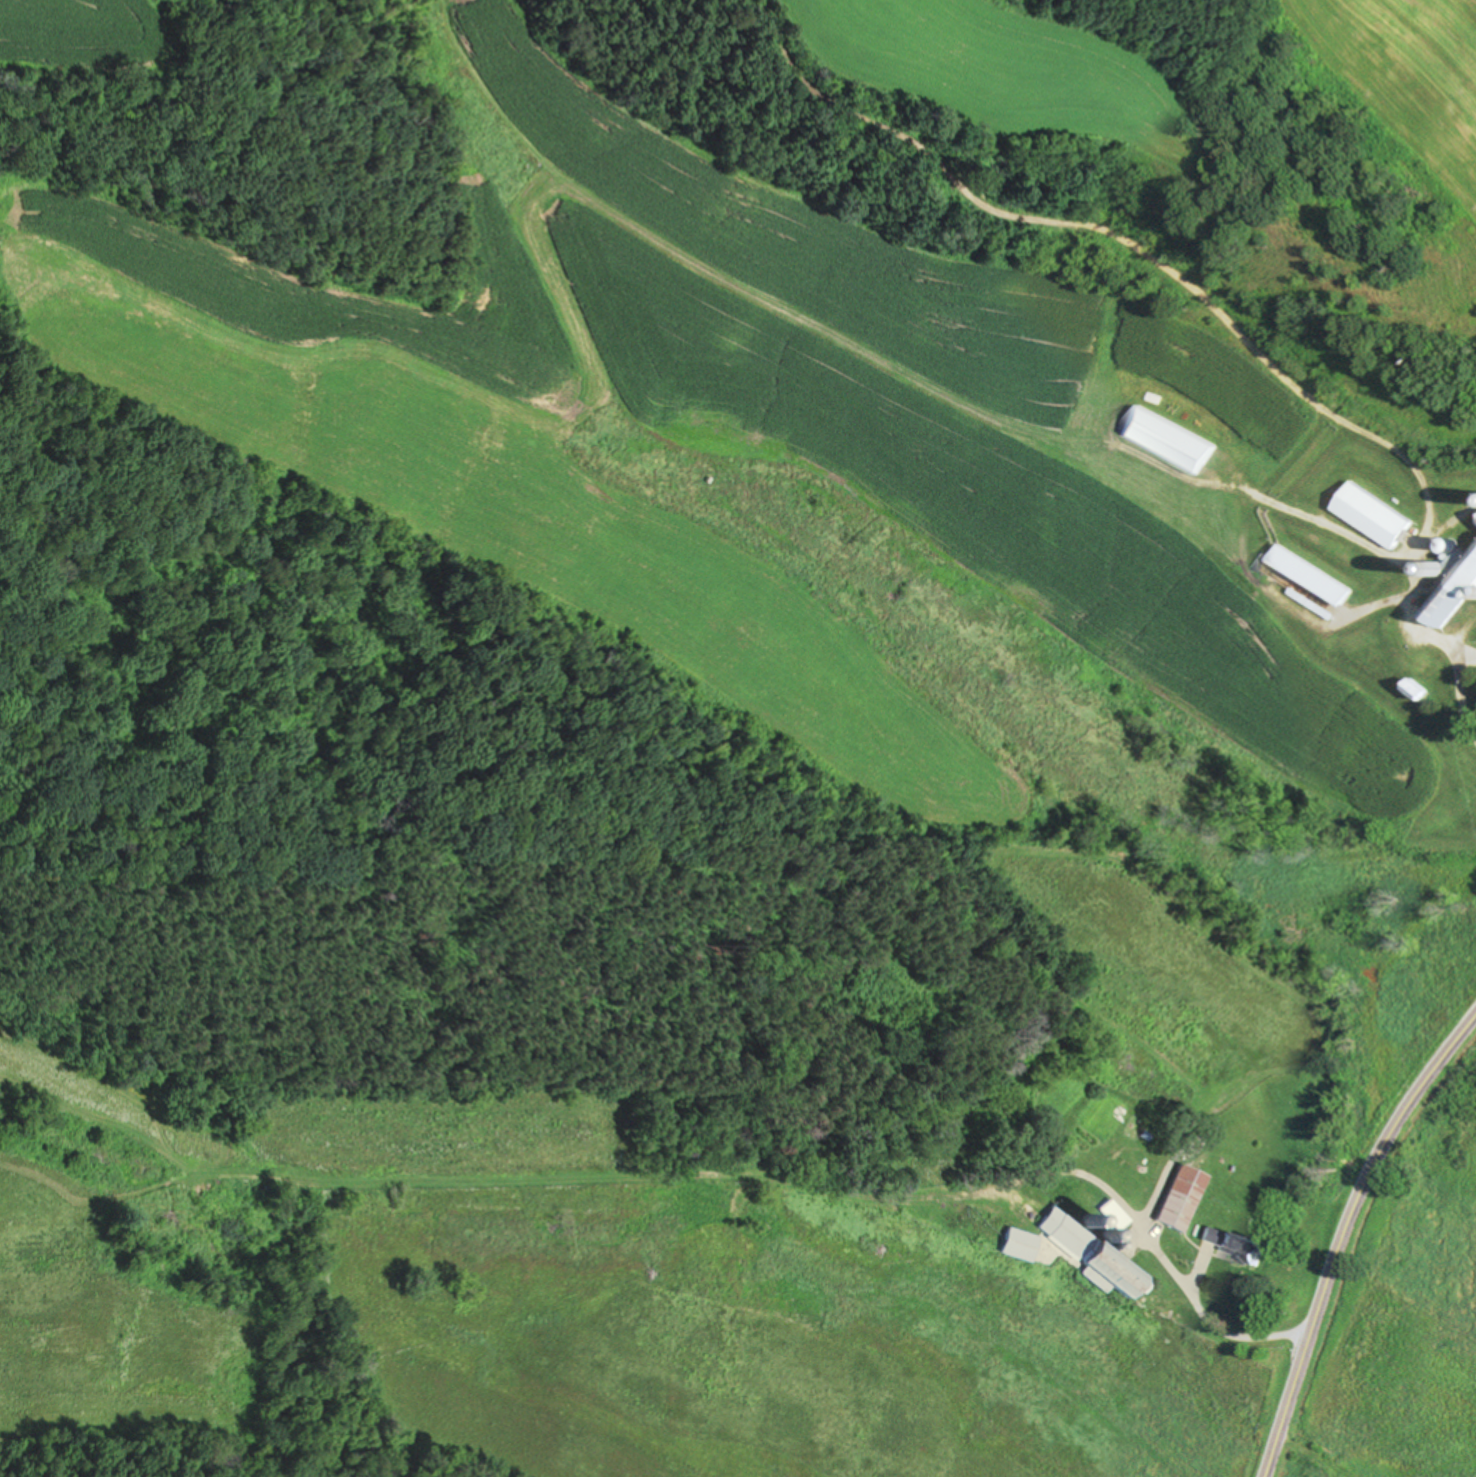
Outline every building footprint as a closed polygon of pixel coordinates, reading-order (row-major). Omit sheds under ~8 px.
[(1118,436),(1196,474),(1211,444),(1133,406),(1118,436)] [(1392,549),(1409,520),(1345,482),(1328,511),(1392,549)] [(1442,629),(1475,583),(1475,540),(1421,614),(1442,629)] [(1265,562),(1341,604),(1350,587),(1275,545),(1265,562)] [(1426,690),(1409,678),(1401,688),(1417,701),(1426,690)] [(1205,1172),(1178,1161),(1153,1219),(1181,1231),(1205,1172)] [(1117,1229),(1128,1219),(1109,1197),(1098,1206),(1117,1229)] [(1080,1272),(1105,1291),(1110,1284),(1126,1296),(1144,1273),(1051,1205),(1036,1226),(1086,1263),(1080,1272)] [(998,1251),(1029,1260),(1037,1235),(1006,1225),(998,1251)] [(1198,1245),(1259,1259),(1263,1239),(1203,1225),(1198,1245)]
